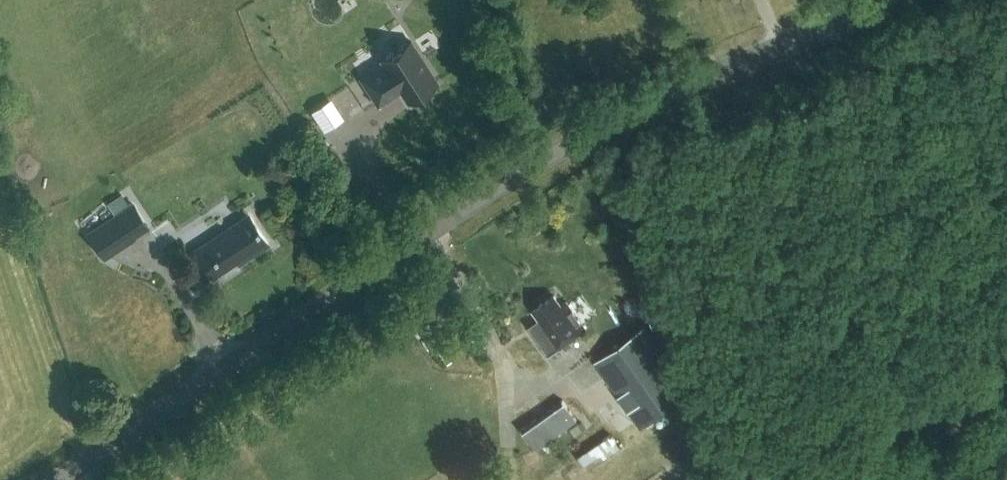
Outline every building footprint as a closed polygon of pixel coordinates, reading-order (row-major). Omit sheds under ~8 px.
[(384,63),(362,77),(377,102),(400,88),(408,100),(436,82),(410,41),(382,59),(384,63)] [(117,212),(88,232),(104,256),(133,237),(132,235),(117,212)] [(268,243),(250,216),(237,224),(235,221),(231,223),(232,225),(229,227),(228,225),(195,248),(204,262),(214,256),(222,268),(241,255),(244,259),(268,243)] [(115,264),(139,278),(148,261),(124,248),(115,264)] [(539,319),(534,323),(528,326),(547,354),(585,328),(566,301),(560,304),(554,294),(533,309),(539,319)] [(644,327),(595,361),(641,426),(690,392),(644,327)] [(463,337),(469,347),(477,342),(471,333),(463,337)] [(535,448),(577,419),(561,398),(521,427),(535,448)] [(574,457),(600,439),(592,426),(565,444),(574,457)] [(560,458),(554,449),(536,461),(542,470),(560,458)]
